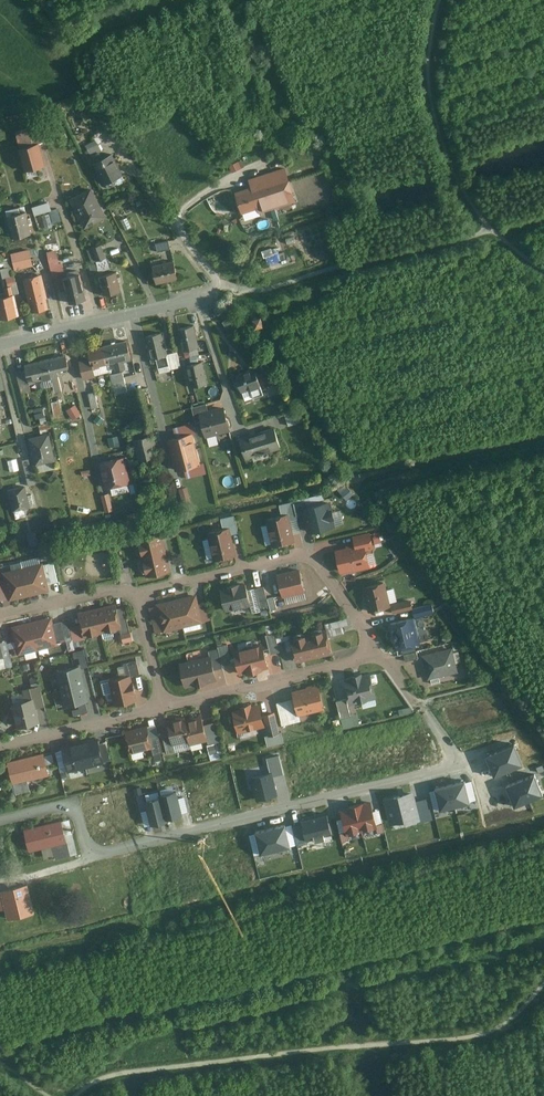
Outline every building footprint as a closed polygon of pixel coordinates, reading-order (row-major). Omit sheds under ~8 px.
[(30,126),(35,144),(41,142),(44,141),(39,124),(30,126)] [(47,165),(41,142),(35,144),(20,148),(26,170),(47,165)] [(100,144),(89,149),(93,156),(103,150),(100,144)] [(114,152),(95,162),(106,184),(115,179),(117,183),(119,184),(125,182),(126,177),(124,175),(125,174),(114,152)] [(296,200),(286,168),(249,179),(252,187),(235,192),(242,212),(258,207),(259,211),(296,200)] [(109,216),(93,186),(71,198),(86,228),(109,216)] [(50,201),(33,206),(36,215),(53,210),(50,201)] [(33,232),(28,211),(8,215),(13,237),(33,232)] [(170,240),(157,243),(159,252),(172,249),(170,240)] [(107,258),(102,245),(88,251),(93,264),(107,258)] [(267,264),(281,260),(277,246),(263,250),(267,264)] [(30,249),(12,253),(16,270),(34,266),(30,249)] [(176,260),(154,265),(159,284),(181,279),(176,260)] [(100,275),(98,263),(91,265),(93,276),(100,275)] [(123,291),(118,271),(101,275),(105,295),(123,291)] [(89,299),(82,273),(65,277),(71,304),(89,299)] [(50,308),(43,274),(24,278),(32,312),(50,308)] [(13,287),(7,288),(9,297),(0,299),(0,314),(1,318),(19,315),(13,287)] [(264,325),(261,316),(254,318),(256,327),(264,325)] [(234,329),(227,319),(223,322),(230,332),(234,329)] [(199,348),(194,325),(179,329),(184,352),(199,348)] [(167,355),(162,333),(146,337),(151,363),(157,362),(159,368),(169,365),(167,355)] [(131,360),(127,342),(103,347),(107,365),(113,364),(115,371),(125,369),(123,362),(131,360)] [(107,365),(103,347),(87,350),(89,359),(79,362),(83,380),(95,377),(93,368),(107,365)] [(177,353),(167,355),(169,365),(170,369),(180,366),(177,353)] [(41,362),(45,379),(53,377),(54,379),(60,378),(59,371),(70,369),(68,356),(41,362)] [(45,379),(41,362),(26,365),(30,382),(45,379)] [(208,384),(202,362),(187,365),(192,387),(208,384)] [(264,395),(255,368),(237,375),(246,401),(264,395)] [(127,392),(122,372),(112,375),(117,394),(127,392)] [(76,404),(66,408),(71,419),(81,414),(76,404)] [(198,413),(208,411),(206,404),(192,408),(196,423),(201,422),(198,413)] [(231,431),(224,406),(208,411),(198,413),(201,422),(205,438),(231,431)] [(35,412),(39,423),(47,420),(43,409),(35,412)] [(297,413),(287,415),(288,424),(298,422),(297,413)] [(274,427),(239,438),(246,460),(281,450),(274,427)] [(110,443),(119,442),(118,429),(109,430),(110,443)] [(57,461),(50,433),(30,438),(37,466),(57,461)] [(177,438),(169,440),(173,455),(195,449),(191,434),(189,435),(177,438)] [(151,436),(133,441),(138,460),(156,455),(151,436)] [(195,449),(173,455),(177,470),(184,468),(197,465),(199,464),(195,449)] [(130,482),(124,457),(99,463),(104,488),(130,482)] [(32,507),(27,486),(9,490),(15,511),(32,507)] [(307,507),(304,508),(305,514),(310,531),(333,525),(331,518),(333,517),(332,510),(329,510),(328,502),(307,507)] [(279,505),(281,516),(289,514),(290,522),(297,520),(293,503),(279,505)] [(290,522),(289,514),(281,516),(266,519),(272,548),(295,543),(290,522)] [(221,519),(223,530),(230,528),(231,535),(238,533),(234,516),(221,519)] [(231,535),(230,528),(223,530),(207,534),(214,562),(236,556),(231,535)] [(353,536),(355,545),(365,542),(367,551),(375,549),(371,532),(353,536)] [(137,541),(141,558),(166,552),(162,535),(137,541)] [(347,548),(336,551),(341,574),(354,571),(355,572),(371,568),(367,551),(365,542),(355,545),(347,547),(347,548)] [(166,552),(141,558),(146,579),(171,572),(166,552)] [(44,563),(23,568),(30,597),(51,592),(48,579),(45,565),(44,563)] [(54,563),(45,565),(48,579),(51,578),(53,584),(59,583),(54,563)] [(122,563),(116,565),(121,584),(127,582),(127,584),(133,583),(130,567),(124,569),(122,563)] [(30,597),(23,568),(3,573),(5,583),(8,593),(10,602),(30,597)] [(305,593),(300,570),(277,575),(283,598),(305,593)] [(384,582),(364,587),(370,611),(389,606),(384,582)] [(251,607),(246,584),(219,590),(224,612),(251,607)] [(269,607),(267,599),(265,587),(256,589),(260,609),(269,607)] [(196,595),(176,600),(183,628),(204,623),(199,605),(196,595)] [(277,609),(274,597),(267,599),(269,607),(270,611),(277,609)] [(156,605),(157,607),(162,632),(162,634),(183,628),(176,600),(156,605)] [(413,609),(411,601),(392,605),(394,614),(413,609)] [(207,603),(199,605),(204,623),(211,621),(207,603)] [(117,604),(98,609),(104,634),(121,630),(123,629),(118,609),(117,604)] [(435,614),(433,604),(414,609),(416,619),(435,614)] [(157,607),(149,609),(154,634),(162,632),(157,607)] [(125,608),(118,609),(123,629),(121,630),(124,642),(133,640),(125,608)] [(79,614),(82,625),(85,639),(104,634),(98,609),(79,614)] [(344,631),(343,625),(348,624),(346,617),(325,622),(328,635),(344,631)] [(54,618),(33,623),(40,651),(60,646),(60,643),(55,624),(54,618)] [(393,633),(391,635),(392,638),(395,640),(397,649),(418,644),(418,643),(419,641),(418,635),(416,634),(412,618),(391,623),(393,633)] [(63,622),(55,624),(60,643),(68,642),(63,622)] [(40,651),(33,623),(12,628),(19,656),(40,651)] [(85,639),(82,625),(71,628),(75,644),(86,641),(85,639)] [(327,630),(309,635),(315,659),(333,655),(327,630)] [(280,653),(275,633),(266,636),(270,655),(280,653)] [(315,659),(309,635),(290,639),(296,664),(315,659)] [(11,657),(8,642),(1,644),(5,658),(11,657)] [(262,644),(234,652),(240,677),(269,669),(262,644)] [(217,648),(218,650),(222,667),(232,664),(227,645),(217,648)] [(451,649),(423,656),(429,678),(430,677),(432,683),(440,681),(439,675),(457,671),(451,649)] [(209,652),(210,657),(213,672),(223,669),(222,667),(218,650),(209,652)] [(417,652),(404,655),(406,662),(419,660),(417,652)] [(210,657),(179,664),(185,689),(216,682),(213,672),(210,657)] [(274,660),(274,671),(283,671),(283,660),(274,660)] [(125,665),(128,677),(132,676),(141,674),(138,662),(125,665)] [(81,665),(57,671),(61,689),(85,683),(81,665)] [(370,675),(345,681),(351,706),(376,700),(370,675)] [(138,702),(132,676),(128,677),(103,683),(105,695),(113,693),(116,707),(138,702)] [(85,683),(61,689),(65,707),(89,702),(85,683)] [(319,686),(292,693),(298,717),(325,711),(319,686)] [(24,691),(26,702),(36,699),(39,709),(45,708),(41,687),(24,691)] [(26,702),(13,705),(19,730),(42,724),(39,709),(36,699),(26,702)] [(352,722),(347,700),(337,703),(342,724),(352,722)] [(297,723),(291,701),(277,705),(283,727),(297,723)] [(259,705),(233,712),(238,735),(265,728),(259,705)] [(280,735),(275,713),(263,716),(269,738),(280,735)] [(185,721),(184,717),(168,721),(170,734),(173,746),(190,742),(185,721)] [(201,717),(185,721),(190,742),(191,746),(207,743),(203,726),(201,717)] [(216,723),(203,726),(207,743),(208,746),(220,743),(216,723)] [(147,727),(125,733),(130,755),(153,750),(150,739),(147,727)] [(173,746),(170,734),(162,736),(166,755),(175,753),(173,746)] [(80,741),(86,767),(105,763),(99,737),(80,741)] [(158,737),(150,739),(153,750),(154,756),(162,754),(158,737)] [(61,745),(67,772),(86,767),(80,741),(61,745)] [(514,743),(500,749),(509,770),(523,764),(514,743)] [(500,749),(486,755),(494,776),(509,770),(500,749)] [(45,754),(9,763),(17,796),(31,792),(28,782),(50,777),(45,754)] [(272,774),(273,776),(282,774),(278,757),(269,759),(272,774)] [(272,774),(253,778),(258,799),(277,795),(273,776),(272,774)] [(535,774),(520,780),(529,800),(543,794),(535,774)] [(465,780),(450,784),(455,806),(470,802),(470,801),(468,794),(465,782),(465,780)] [(520,780),(506,786),(515,806),(529,800),(520,780)] [(450,784),(435,788),(435,790),(438,801),(440,809),(440,810),(455,806),(450,784)] [(417,801),(415,792),(386,799),(392,825),(421,818),(417,801)] [(160,797),(160,799),(166,821),(181,817),(175,793),(160,797)] [(429,798),(417,801),(421,818),(422,821),(433,818),(429,798)] [(160,799),(144,803),(150,827),(166,823),(166,821),(160,799)] [(373,802),(357,806),(364,831),(379,827),(373,802)] [(357,806),(341,811),(348,835),(364,831),(357,806)] [(329,815),(303,821),(308,840),(334,834),(329,815)] [(60,818),(23,827),(28,849),(50,843),(53,857),(69,854),(60,818)] [(276,849),(290,845),(285,824),(270,828),(276,849)] [(261,853),(276,849),(270,828),(256,832),(261,853)] [(29,885),(2,891),(8,920),(35,913),(29,885)]
